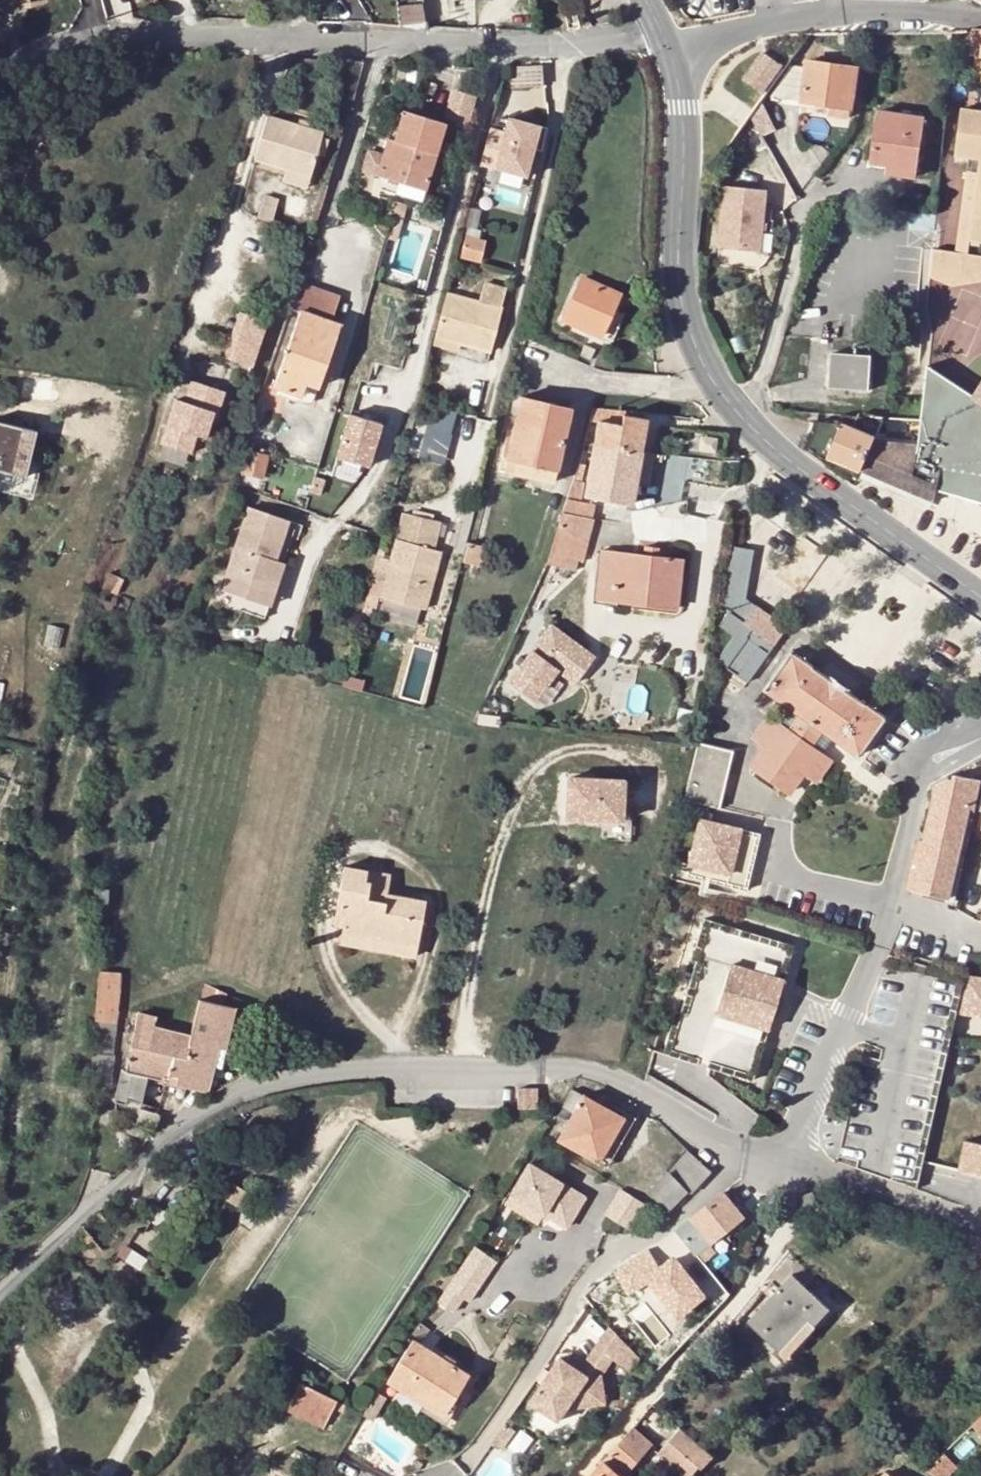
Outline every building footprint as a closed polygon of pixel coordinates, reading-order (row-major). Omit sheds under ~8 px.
[(329,14),(314,15),(316,20),(317,22),(331,23),(329,14)] [(830,106),(852,109),(858,68),(792,59),(784,70),(764,96),(830,106)] [(514,68),(513,87),(540,88),(542,88),(543,69),(514,68)] [(540,88),(513,87),(513,103),(540,102),(540,88)] [(852,109),(830,106),(829,117),(851,119),(852,109)] [(404,110),(394,143),(390,159),(384,157),(378,175),(427,190),(447,124),(404,110)] [(872,164),(888,166),(889,161),(917,165),(924,117),(880,111),(872,164)] [(495,164),(532,174),(545,121),(509,112),(495,164)] [(960,113),(957,145),(955,160),(968,162),(967,175),(979,177),(973,234),(973,243),(980,243),(980,115),(960,113)] [(287,169),(312,176),(323,133),(267,118),(257,160),(287,169)] [(388,142),(384,157),(390,159),(394,143),(388,142)] [(889,161),(888,166),(887,174),(915,178),(917,165),(889,161)] [(312,176),(287,169),(283,181),(308,188),(312,176)] [(500,181),(522,185),(524,174),(502,170),(500,181)] [(967,175),(958,256),(932,253),(929,282),(954,289),(980,278),(980,258),(971,257),(973,243),(973,234),(979,177),(967,175)] [(767,189),(725,185),(719,247),(761,251),(767,189)] [(267,199),(260,220),(274,223),(280,203),(267,199)] [(399,219),(403,205),(394,202),(392,208),(389,207),(387,216),(399,219)] [(469,228),(462,260),(484,264),(489,242),(481,240),(483,230),(469,228)] [(584,277),(565,321),(602,337),(621,294),(584,277)] [(341,298),(300,284),(292,309),(302,312),(276,389),(303,398),(307,387),(314,365),(326,368),(341,324),(333,322),(341,298)] [(477,303),(448,296),(445,304),(436,339),(463,346),(493,354),(506,289),(482,284),(477,303)] [(243,313),(235,341),(259,349),(269,321),(243,313)] [(461,357),(463,346),(436,339),(434,349),(461,357)] [(254,365),(259,349),(235,341),(229,358),(254,365)] [(588,347),(583,356),(591,360),(595,350),(588,347)] [(871,357),(831,354),(829,388),(869,391),(871,357)] [(314,365),(307,387),(318,391),(326,368),(314,365)] [(861,472),(933,502),(936,490),(980,503),(980,402),(976,398),(927,367),(925,387),(918,443),(874,441),(861,472)] [(177,399),(163,443),(194,453),(200,434),(208,437),(215,416),(219,417),(227,392),(195,381),(187,401),(177,399)] [(522,397),(505,472),(554,485),(572,409),(522,397)] [(432,405),(424,456),(450,460),(458,409),(432,405)] [(329,460),(328,467),(347,472),(345,479),(358,483),(365,461),(353,457),(365,419),(346,412),(343,423),(337,422),(324,459),(329,460)] [(874,441),(884,418),(859,416),(854,428),(848,425),(816,422),(807,449),(828,464),(830,459),(861,472),(874,441)] [(599,423),(595,447),(642,453),(647,422),(625,417),(623,427),(599,423)] [(19,471),(31,427),(0,419),(0,466),(19,471)] [(595,447),(592,470),(587,498),(633,506),(642,453),(595,447)] [(265,480),(270,455),(248,448),(243,474),(265,480)] [(347,472),(328,467),(325,473),(345,479),(347,472)] [(591,506),(568,503),(564,514),(589,519),(591,506)] [(270,623),(300,523),(254,509),(228,593),(247,599),(243,614),(270,623)] [(552,553),(578,560),(583,561),(592,519),(589,519),(564,514),(552,553)] [(392,561),(379,558),(375,572),(388,576),(383,598),(427,609),(441,552),(434,551),(440,525),(404,517),(392,561)] [(733,636),(716,659),(746,681),(784,628),(745,599),(751,552),(752,549),(728,543),(718,602),(727,609),(717,624),(733,636)] [(470,545),(466,563),(483,567),(487,548),(470,545)] [(645,556),(659,558),(660,549),(645,548),(645,556)] [(684,560),(659,558),(645,556),(603,552),(598,601),(677,608),(684,560)] [(576,571),(578,560),(552,553),(549,564),(576,571)] [(107,574),(102,590),(118,596),(123,579),(107,574)] [(553,625),(510,683),(536,702),(559,670),(577,683),(596,658),(553,625)] [(823,731),(834,738),(859,756),(885,718),(789,652),(762,689),(788,706),(790,707),(799,714),(787,731),(776,724),(769,719),(753,739),(766,749),(751,769),(788,794),(802,774),(814,783),(829,761),(821,756),(810,748),(823,731)] [(788,706),(776,724),(787,731),(799,714),(790,707),(788,706)] [(810,748),(821,756),(834,738),(823,731),(810,748)] [(699,744),(686,802),(720,810),(734,751),(699,744)] [(980,781),(961,777),(955,775),(938,784),(932,811),(925,840),(918,839),(915,851),(921,852),(923,853),(922,856),(914,855),(912,866),(918,866),(919,869),(917,871),(911,871),(906,890),(949,900),(958,863),(970,809),(975,810),(980,781)] [(623,780),(568,778),(566,818),(621,820),(623,780)] [(705,823),(692,869),(732,880),(733,878),(744,837),(745,834),(705,823)] [(754,840),(744,837),(733,878),(743,881),(754,840)] [(341,934),(416,948),(424,902),(387,895),(390,877),(345,868),(339,905),(346,906),(342,926),(341,934)] [(93,889),(90,903),(106,905),(108,891),(93,889)] [(335,926),(342,926),(346,906),(339,905),(335,926)] [(793,946),(703,920),(691,962),(696,963),(680,1016),(676,1015),(664,1057),(704,1068),(753,1083),(793,946)] [(416,948),(341,934),(340,944),(415,958),(416,948)] [(965,979),(889,957),(879,980),(868,1031),(837,1159),(918,1190),(921,1176),(924,1163),(965,979)] [(95,1020),(115,1024),(119,974),(98,973),(95,1020)] [(965,975),(965,979),(960,1004),(980,1008),(980,978),(965,975)] [(202,984),(190,1035),(185,1059),(191,1061),(212,1065),(216,1046),(224,1048),(233,1008),(224,1005),(225,995),(202,984)] [(960,1004),(959,1013),(980,1017),(980,1008),(960,1004)] [(639,1011),(637,1021),(648,1025),(649,1019),(646,1018),(646,1013),(639,1011)] [(172,1057),(185,1059),(190,1035),(153,1027),(155,1016),(137,1013),(124,1073),(120,1072),(114,1098),(139,1103),(144,1077),(167,1082),(172,1057)] [(95,1020),(93,1054),(112,1057),(115,1024),(95,1020)] [(167,1082),(186,1085),(191,1061),(185,1059),(172,1057),(167,1082)] [(191,1061),(186,1085),(207,1090),(212,1065),(191,1061)] [(517,1089),(518,1109),(538,1109),(538,1089),(517,1089)] [(600,1163),(623,1119),(581,1096),(558,1140),(600,1163)] [(138,1109),(132,1127),(149,1135),(158,1116),(138,1109)] [(626,1115),(623,1119),(600,1163),(608,1169),(634,1119),(626,1115)] [(968,1137),(960,1167),(980,1173),(980,1141),(968,1137)] [(689,1153),(688,1152),(651,1193),(669,1211),(687,1192),(690,1195),(711,1175),(689,1153)] [(583,1198),(527,1165),(509,1195),(542,1215),(565,1228),(583,1198)] [(229,1181),(220,1197),(237,1208),(246,1193),(229,1181)] [(646,1204),(621,1188),(605,1214),(631,1229),(646,1204)] [(799,1197),(804,1210),(816,1205),(812,1193),(799,1197)] [(685,1226),(676,1232),(696,1255),(709,1244),(712,1246),(744,1218),(725,1194),(723,1195),(685,1226)] [(542,1215),(509,1195),(504,1205),(537,1224),(542,1215)] [(912,1217),(901,1213),(898,1224),(917,1229),(920,1219),(912,1217)] [(967,1248),(980,1254),(980,1239),(973,1236),(967,1248)] [(453,1280),(435,1304),(453,1316),(463,1301),(468,1304),(494,1263),(472,1249),(458,1272),(453,1280)] [(625,1265),(595,1285),(596,1286),(584,1296),(596,1309),(636,1282),(625,1265)] [(805,1317),(815,1327),(829,1310),(794,1277),(749,1324),(776,1349),(805,1317)] [(805,1317),(776,1349),(784,1358),(815,1327),(805,1317)] [(420,1325),(415,1333),(422,1339),(428,1332),(420,1325)] [(617,1336),(610,1328),(597,1346),(605,1352),(617,1336)] [(630,1371),(638,1358),(617,1336),(605,1352),(630,1371)] [(414,1342),(388,1383),(441,1416),(467,1376),(414,1342)] [(590,1377),(561,1359),(521,1418),(557,1442),(568,1442),(592,1405),(606,1403),(602,1375),(590,1377)] [(653,1373),(640,1360),(633,1367),(646,1380),(653,1373)] [(885,1367),(882,1371),(889,1378),(894,1374),(893,1367),(885,1367)] [(301,1386),(289,1412),(322,1429),(335,1402),(301,1386)] [(378,1392),(369,1407),(380,1413),(389,1399),(378,1392)] [(365,1414),(364,1416),(376,1423),(380,1413),(369,1407),(365,1414)] [(680,1429),(671,1422),(661,1433),(670,1441),(680,1429)] [(606,1462),(622,1475),(625,1475),(651,1444),(633,1429),(606,1462)] [(670,1441),(667,1444),(699,1470),(701,1471),(714,1458),(713,1456),(680,1429),(670,1441)] [(606,1462),(594,1475),(622,1475),(606,1462)]
